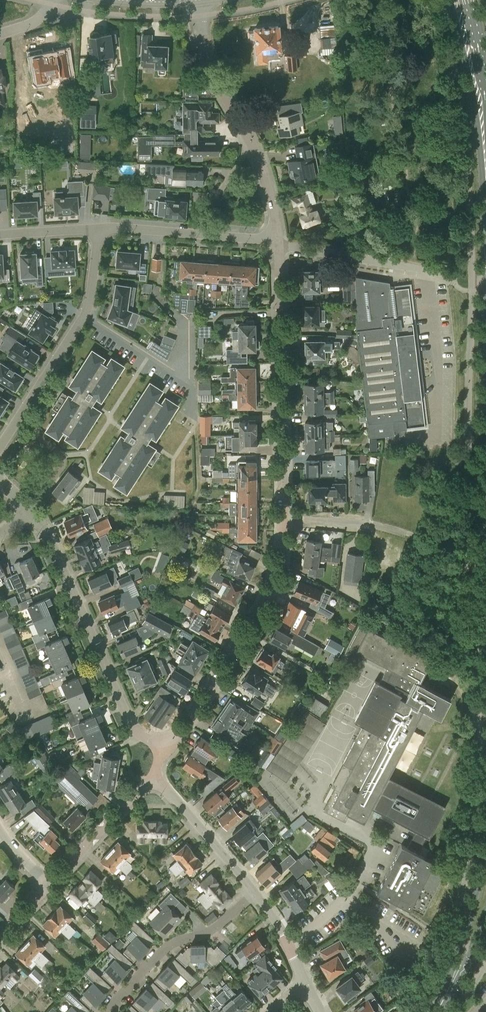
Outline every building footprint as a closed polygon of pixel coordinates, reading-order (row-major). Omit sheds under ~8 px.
[(335,20),(318,21),(321,48),(320,48),(320,55),(334,54),(333,48),(338,48),(335,20)] [(268,60),(281,58),(281,55),(280,49),(282,49),(280,23),(269,25),(269,26),(265,26),(265,25),(253,26),(254,30),(248,30),(249,39),(255,39),(256,52),(257,52),(258,62),(269,61),(268,60)] [(116,41),(115,34),(110,34),(100,35),(100,33),(97,32),(93,32),(91,34),(91,36),(90,36),(91,44),(89,45),(89,51),(91,50),(92,58),(95,57),(95,59),(99,58),(99,57),(103,56),(104,58),(106,62),(110,61),(112,57),(112,55),(113,55),(111,42),(116,41)] [(161,46),(151,45),(151,35),(143,35),(143,47),(140,46),(140,59),(142,59),(142,60),(156,60),(155,67),(157,67),(158,72),(163,72),(164,68),(166,68),(167,46),(161,46)] [(42,56),(39,53),(34,54),(32,58),(33,64),(28,65),(29,72),(34,71),(36,80),(45,79),(46,86),(50,88),(50,87),(57,86),(58,86),(60,83),(59,76),(69,75),(67,59),(68,58),(67,53),(46,56),(42,56)] [(298,70),(296,55),(286,55),(288,71),(298,70)] [(198,87),(185,86),(184,99),(197,99),(198,87)] [(211,104),(199,104),(199,106),(196,106),(196,103),(183,103),(183,132),(184,132),(184,134),(184,136),(196,137),(196,133),(202,133),(202,125),(198,124),(198,122),(199,122),(218,121),(218,113),(211,114),(211,104)] [(81,105),(80,127),(95,127),(96,105),(81,105)] [(278,128),(279,136),(299,133),(298,125),(303,124),(300,112),(278,116),(281,127),(278,128)] [(184,136),(184,134),(155,134),(155,136),(137,136),(138,161),(151,160),(151,145),(182,145),(182,155),(192,155),(192,157),(194,159),(196,160),(199,160),(201,159),(202,157),(202,155),(218,155),(218,141),(196,141),(196,137),(184,136)] [(74,144),(60,142),(60,138),(49,137),(48,148),(59,149),(59,155),(73,156),(74,144)] [(290,177),(292,178),(295,178),(295,181),(314,178),(312,170),(316,170),(314,162),(312,150),(299,153),(300,159),(288,162),(289,169),(291,169),(291,172),(290,174),(290,177)] [(145,163),(144,173),(169,174),(169,164),(145,163)] [(204,183),(205,172),(202,172),(202,170),(184,169),(176,169),(176,178),(184,178),(183,185),(202,185),(202,183),(204,183)] [(110,186),(93,185),(92,198),(109,200),(110,194),(113,194),(114,187),(110,187),(110,186)] [(69,213),(78,212),(77,202),(83,202),(82,188),(75,189),(76,196),(64,197),(63,196),(60,196),(60,197),(54,198),(55,213),(63,213),(63,214),(65,213),(68,212),(68,213),(69,213)] [(299,215),(302,222),(303,226),(305,225),(306,227),(311,225),(311,223),(320,220),(316,210),(311,211),(309,204),(316,202),(311,188),(305,190),(306,194),(291,199),(294,206),(299,204),(303,214),(299,215)] [(14,216),(37,214),(36,205),(41,204),(40,192),(33,192),(34,201),(14,202),(14,216)] [(187,210),(185,210),(186,200),(177,200),(178,198),(172,198),(172,197),(155,195),(154,214),(165,215),(184,217),(184,215),(186,215),(187,210)] [(336,215),(332,225),(342,229),(346,219),(336,215)] [(75,267),(74,250),(66,250),(66,249),(59,250),(59,251),(51,251),(52,268),(47,268),(47,275),(63,274),(63,268),(75,267)] [(42,274),(36,274),(35,253),(34,253),(34,252),(34,251),(26,252),(26,253),(26,254),(20,254),(20,262),(19,262),(19,270),(20,270),(20,269),(21,269),(21,276),(31,276),(31,282),(36,281),(36,286),(43,285),(42,274)] [(138,263),(139,253),(118,251),(117,265),(120,266),(119,268),(128,269),(128,266),(137,267),(137,271),(145,272),(145,264),(138,263)] [(2,253),(0,254),(0,277),(3,277),(3,281),(10,281),(9,269),(3,269),(2,253)] [(161,259),(153,258),(152,270),(160,271),(161,259)] [(196,262),(193,261),(192,281),(203,282),(205,262),(205,260),(196,259),(196,262)] [(177,260),(176,278),(178,278),(187,279),(186,280),(187,280),(186,287),(186,294),(181,293),(181,299),(188,299),(190,299),(191,298),(191,294),(191,288),(192,281),(193,261),(177,260)] [(205,262),(203,282),(204,282),(210,282),(216,283),(218,263),(214,263),(213,263),(213,261),(205,260),(205,262)] [(218,263),(216,283),(229,284),(230,264),(230,262),(221,261),(221,264),(218,263)] [(230,264),(229,284),(240,285),(242,265),(238,265),(238,263),(230,262),(230,264)] [(240,293),(240,299),(245,299),(247,299),(248,283),(254,284),(254,283),(257,283),(258,267),(255,266),(242,265),(240,285),(241,285),(240,293)] [(318,272),(302,272),(303,291),(318,291),(318,286),(341,286),(341,274),(334,274),(334,273),(322,273),(322,272),(318,272)] [(357,330),(369,438),(395,435),(394,430),(426,426),(409,285),(390,288),(389,282),(355,276),(357,330)] [(113,304),(112,304),(132,312),(133,304),(127,303),(130,286),(116,284),(116,285),(114,285),(113,292),(115,292),(113,304)] [(188,299),(187,311),(195,311),(196,299),(191,298),(190,299),(188,299)] [(240,299),(239,300),(239,307),(249,307),(250,299),(247,299),(245,299),(240,299)] [(139,314),(132,312),(112,304),(107,317),(119,321),(118,323),(125,326),(125,324),(126,324),(128,320),(136,323),(139,314)] [(317,310),(317,306),(303,307),(303,324),(318,324),(318,320),(324,319),(324,310),(317,310)] [(53,311),(53,308),(44,309),(41,313),(36,310),(32,316),(37,319),(29,332),(42,340),(45,336),(46,337),(50,331),(52,332),(55,327),(52,325),(54,321),(49,318),(53,311)] [(227,337),(227,338),(255,337),(255,322),(254,322),(254,319),(246,319),(246,322),(238,322),(238,323),(237,323),(237,329),(232,329),(232,337),(227,337)] [(31,348),(25,344),(24,345),(20,342),(25,335),(10,326),(2,338),(13,345),(8,354),(10,355),(9,356),(14,360),(15,358),(29,367),(33,361),(35,362),(38,356),(37,355),(38,353),(30,349),(31,348)] [(211,326),(198,326),(198,337),(211,337),(211,326)] [(337,328),(336,337),(351,338),(351,329),(337,328)] [(175,339),(164,335),(162,340),(173,345),(175,339)] [(255,340),(255,337),(227,338),(232,338),(232,350),(226,350),(227,358),(241,358),(241,352),(247,352),(247,350),(255,350),(255,347),(259,347),(259,340),(255,340)] [(342,339),(342,347),(354,347),(355,340),(342,339)] [(171,350),(173,345),(162,340),(160,346),(171,350)] [(153,342),(148,349),(155,353),(160,346),(153,342)] [(304,356),(305,356),(306,357),(315,357),(315,363),(328,363),(327,350),(332,350),(332,348),(339,348),(339,342),(332,342),(305,342),(305,349),(304,349),(304,350),(303,351),(303,352),(303,353),(303,354),(303,355),(304,356)] [(99,411),(92,406),(97,397),(101,400),(123,366),(111,358),(107,365),(101,361),(103,358),(92,350),(70,385),(76,389),(71,397),(68,396),(66,394),(60,404),(62,406),(46,430),(58,437),(62,431),(68,434),(66,438),(77,445),(99,411)] [(23,377),(13,370),(14,369),(1,361),(0,362),(0,380),(2,381),(1,382),(7,386),(8,385),(15,389),(16,388),(17,389),(21,383),(20,382),(23,377)] [(235,376),(235,381),(257,381),(257,380),(256,380),(255,366),(236,366),(236,376),(235,376)] [(228,389),(221,389),(221,394),(256,394),(256,393),(257,393),(257,381),(235,381),(235,389),(228,389)] [(126,429),(129,430),(124,438),(121,436),(99,469),(111,477),(114,471),(120,475),(115,484),(126,491),(154,448),(147,443),(151,436),(155,438),(177,405),(165,398),(162,403),(156,399),(159,394),(161,390),(150,383),(122,426),(126,429)] [(199,395),(212,395),(212,394),(211,394),(210,383),(198,383),(199,395)] [(306,384),(306,398),(335,398),(335,392),(334,392),(323,392),(323,384),(306,384)] [(256,398),(256,394),(221,394),(221,398),(222,398),(222,400),(237,400),(237,408),(256,407),(256,406),(258,404),(258,400),(256,398)] [(335,401),(335,398),(306,398),(306,412),(323,412),(323,405),(328,405),(328,402),(334,402),(334,401),(335,401)] [(233,427),(234,435),(255,435),(255,433),(256,433),(256,422),(248,422),(248,420),(238,420),(238,422),(232,422),(232,427),(233,427)] [(306,422),(306,436),(333,436),(333,431),(332,431),(332,422),(306,422)] [(199,435),(210,435),(209,423),(199,423),(199,435)] [(255,435),(234,435),(224,435),(224,450),(239,450),(256,449),(256,436),(255,436),(255,435)] [(333,441),(333,436),(306,436),(307,450),(323,450),(330,450),(330,441),(333,441)] [(341,455),(334,455),(335,461),(335,469),(345,469),(345,454),(341,455)] [(210,464),(210,455),(201,455),(201,464),(210,464)] [(235,462),(230,462),(230,467),(237,467),(237,473),(229,473),(229,472),(212,472),(212,478),(229,478),(229,477),(236,477),(236,478),(256,478),(256,464),(256,462),(238,462),(235,462)] [(319,463),(319,462),(306,462),(306,476),(319,476),(319,470),(325,470),(325,463),(319,463)] [(81,474),(70,466),(51,491),(61,499),(72,485),(76,487),(80,481),(78,479),(79,478),(78,478),(81,474)] [(355,501),(368,500),(368,476),(355,476),(355,501)] [(256,478),(236,478),(236,490),(257,490),(257,482),(256,482),(256,478)] [(326,495),(333,495),(333,502),(345,502),(345,484),(333,484),(333,488),(308,488),(308,494),(307,495),(307,500),(308,500),(308,502),(326,502),(326,495)] [(236,490),(236,503),(256,503),(256,498),(257,498),(257,490),(236,490)] [(93,504),(104,504),(104,492),(94,491),(94,496),(93,504)] [(94,496),(84,495),(83,503),(93,504),(94,496)] [(163,508),(173,508),(174,496),(163,495),(163,508)] [(229,508),(229,515),(236,515),(236,516),(258,516),(258,507),(256,507),(256,503),(236,503),(229,503),(229,508)] [(91,520),(88,512),(86,512),(64,522),(68,530),(66,531),(69,537),(70,536),(70,537),(87,529),(84,522),(91,520)] [(236,525),(236,527),(256,527),(256,523),(258,523),(258,516),(236,516),(236,525)] [(107,518),(93,524),(96,531),(110,524),(107,518)] [(113,531),(110,524),(96,531),(99,538),(113,531)] [(255,540),(256,540),(256,528),(222,528),(222,532),(229,532),(237,532),(237,540),(238,540),(238,543),(255,544),(255,540)] [(99,538),(92,542),(90,538),(74,545),(79,558),(109,545),(110,544),(106,534),(99,538)] [(109,545),(79,558),(85,570),(101,563),(99,558),(104,556),(103,553),(109,550),(110,553),(131,547),(128,539),(109,545)] [(183,550),(186,544),(179,540),(175,547),(183,550)] [(306,540),(304,553),(331,557),(340,559),(342,544),(332,542),(331,548),(322,547),(322,542),(306,540)] [(229,556),(226,563),(229,564),(226,572),(233,574),(233,575),(248,580),(255,564),(239,558),(241,553),(232,548),(229,556)] [(256,557),(257,550),(250,549),(248,556),(256,557)] [(161,553),(155,571),(164,566),(168,555),(161,553)] [(325,561),(331,562),(331,557),(304,553),(302,566),(308,566),(307,574),(323,576),(324,567),(316,566),(317,562),(324,562),(325,561)] [(358,581),(362,555),(347,553),(343,579),(358,581)] [(37,563),(34,557),(33,558),(33,557),(20,563),(26,579),(39,573),(35,563),(37,563)] [(128,572),(129,575),(118,579),(121,587),(132,582),(132,580),(142,576),(138,567),(128,572)] [(115,575),(112,568),(105,571),(88,579),(94,592),(110,584),(116,582),(113,576),(115,575)] [(215,580),(215,581),(226,587),(221,597),(235,605),(244,588),(219,574),(219,573),(214,570),(213,572),(209,570),(206,575),(211,577),(211,578),(215,580)] [(17,573),(11,575),(16,587),(19,595),(22,602),(30,598),(32,597),(28,590),(24,592),(23,590),(24,590),(17,573)] [(11,575),(3,579),(8,590),(16,587),(11,575)] [(331,618),(334,612),(316,603),(321,591),(314,588),(299,582),(294,593),(303,597),(303,598),(311,601),(309,607),(331,618)] [(204,586),(201,593),(211,598),(215,591),(204,586)] [(119,607),(119,606),(124,604),(126,611),(136,607),(141,605),(136,595),(132,598),(128,590),(118,595),(114,597),(114,595),(98,602),(104,614),(119,607)] [(22,602),(19,603),(21,609),(28,606),(33,617),(34,620),(49,613),(46,605),(52,603),(49,597),(32,604),(30,598),(22,602)] [(201,608),(187,599),(184,605),(191,609),(199,613),(201,608)] [(289,602),(281,617),(293,623),(291,627),(304,634),(313,616),(310,614),(311,613),(289,602)] [(207,613),(205,617),(222,627),(230,614),(215,605),(209,614),(207,613)] [(136,607),(126,611),(127,613),(121,615),(122,617),(108,623),(113,634),(127,627),(126,624),(138,619),(137,618),(140,617),(136,607)] [(198,615),(199,613),(191,609),(188,614),(195,618),(198,615)] [(138,642),(143,640),(155,631),(167,638),(167,637),(169,638),(171,634),(169,633),(171,629),(173,630),(175,627),(173,626),(148,612),(142,624),(145,626),(137,629),(139,634),(135,636),(136,636),(138,642)] [(40,634),(33,636),(36,642),(47,637),(45,631),(55,627),(49,613),(34,620),(35,623),(40,634)] [(10,621),(7,615),(0,618),(0,625),(10,621)] [(214,640),(222,627),(205,617),(201,624),(203,625),(199,631),(214,640)] [(0,625),(0,632),(12,627),(10,621),(0,625)] [(354,721),(362,726),(342,764),(346,766),(323,810),(343,820),(340,818),(343,812),(350,815),(363,822),(371,808),(415,831),(407,848),(417,853),(426,837),(428,838),(445,806),(384,775),(419,708),(440,718),(449,700),(448,701),(423,688),(424,686),(419,683),(431,660),(430,660),(431,659),(427,657),(427,658),(361,624),(348,651),(350,648),(387,667),(379,683),(375,681),(354,721)] [(0,632),(2,638),(15,632),(12,627),(0,632)] [(290,643),(291,641),(305,649),(314,655),(319,645),(291,629),(288,635),(275,628),(269,639),(285,648),(288,642),(290,643)] [(15,632),(2,638),(5,643),(17,638),(15,632)] [(50,655),(44,659),(45,661),(66,652),(63,644),(69,641),(66,636),(50,643),(47,637),(36,642),(38,648),(45,645),(50,655)] [(141,649),(138,642),(136,636),(117,644),(123,657),(141,649)] [(17,638),(5,643),(7,649),(20,643),(17,638)] [(330,638),(324,648),(338,656),(344,646),(330,638)] [(181,643),(179,647),(201,661),(208,650),(193,640),(188,647),(181,643)] [(20,643),(7,649),(10,654),(22,648),(20,643)] [(194,672),(201,661),(179,647),(176,652),(183,656),(179,663),(194,672)] [(22,648),(10,654),(12,659),(25,654),(22,648)] [(279,667),(281,669),(285,663),(278,658),(279,657),(273,653),(272,655),(264,649),(256,661),(275,673),(279,667)] [(52,662),(57,672),(39,680),(42,685),(51,681),(65,675),(68,674),(66,668),(72,665),(66,652),(45,661),(46,664),(52,662)] [(332,653),(328,658),(335,662),(338,656),(332,653)] [(14,665),(27,660),(25,654),(12,659),(14,665)] [(168,662),(165,656),(157,659),(160,666),(168,662)] [(135,664),(127,667),(132,678),(153,669),(150,663),(149,664),(146,659),(145,659),(144,658),(142,657),(138,659),(136,661),(134,662),(135,664)] [(17,671),(29,665),(27,660),(14,665),(17,671)] [(171,671),(168,662),(160,666),(163,674),(171,671)] [(32,671),(30,666),(29,665),(17,671),(19,676),(32,671)] [(153,675),(155,674),(153,669),(132,678),(136,689),(145,685),(146,688),(157,683),(156,680),(153,675)] [(183,693),(191,680),(174,669),(166,683),(173,688),(174,687),(183,693)] [(22,682),(34,676),(32,671),(19,676),(22,682)] [(260,676),(258,675),(258,676),(250,671),(241,684),(257,694),(260,688),(271,696),(276,689),(265,682),(267,679),(261,675),(260,676)] [(67,694),(61,698),(62,700),(83,691),(80,683),(86,680),(83,674),(67,681),(65,675),(51,681),(54,688),(62,684),(67,694)] [(24,687),(37,682),(34,676),(22,682),(24,687)] [(27,693),(39,687),(37,682),(24,687),(27,693)] [(164,698),(169,692),(160,686),(153,697),(155,698),(153,701),(154,701),(144,716),(153,721),(167,700),(164,698)] [(42,693),(39,687),(27,693),(29,698),(42,693)] [(74,711),(67,714),(70,720),(83,714),(81,708),(89,704),(83,691),(62,700),(63,703),(70,701),(74,711)] [(175,706),(171,703),(175,696),(169,692),(164,698),(167,700),(153,721),(161,727),(175,706)] [(255,697),(251,703),(260,709),(264,703),(255,697)] [(314,697),(307,707),(321,717),(328,707),(314,697)] [(245,720),(247,718),(251,721),(257,712),(250,708),(249,711),(230,698),(223,709),(237,718),(240,714),(243,716),(242,718),(245,720)] [(292,715),(297,719),(306,706),(301,702),(292,715)] [(237,718),(223,709),(218,716),(232,726),(233,725),(236,721),(247,728),(251,721),(247,718),(245,720),(242,718),(243,716),(240,714),(237,718)] [(83,733),(77,737),(78,739),(100,729),(97,722),(103,719),(100,713),(85,720),(83,714),(70,720),(72,725),(79,722),(83,733)] [(57,727),(52,714),(46,717),(51,729),(57,727)] [(245,738),(247,735),(244,733),(233,725),(232,726),(218,716),(211,726),(226,736),(229,731),(235,735),(234,736),(239,739),(242,736),(245,738)] [(40,719),(45,732),(51,729),(46,717),(40,719)] [(45,732),(40,719),(34,722),(39,734),(45,732)] [(39,734),(34,722),(29,724),(34,737),(39,734)] [(284,723),(275,736),(282,741),(291,727),(284,723)] [(34,737),(29,724),(23,726),(29,739),(34,737)] [(23,741),(29,739),(23,726),(18,729),(23,741)] [(84,752),(87,758),(99,753),(96,747),(106,743),(100,729),(78,739),(79,741),(86,739),(91,749),(84,752)] [(200,736),(193,748),(194,749),(201,753),(197,760),(204,765),(212,753),(217,756),(220,750),(216,748),(216,747),(200,736)] [(275,752),(282,741),(276,738),(269,748),(275,752)] [(264,743),(259,740),(250,754),(255,758),(258,753),(261,755),(256,762),(265,767),(273,755),(265,750),(266,748),(262,746),(264,743)] [(226,756),(239,764),(243,756),(230,748),(226,756)] [(204,765),(197,760),(201,753),(194,749),(190,755),(189,754),(181,766),(202,779),(205,773),(213,778),(218,774),(209,769),(204,765)] [(40,753),(35,757),(40,766),(46,762),(40,753)] [(102,763),(95,762),(94,767),(106,769),(107,767),(117,769),(119,758),(118,758),(118,755),(113,754),(111,755),(110,755),(110,756),(103,755),(102,763)] [(62,767),(59,760),(51,763),(54,770),(62,767)] [(1,779),(20,766),(13,770),(9,765),(4,769),(0,763),(0,778),(1,779)] [(71,765),(78,771),(81,768),(76,763),(75,764),(74,763),(71,765)] [(78,771),(71,765),(69,768),(66,767),(57,777),(82,802),(87,807),(88,807),(98,797),(79,779),(81,776),(86,779),(78,771)] [(0,787),(0,791),(6,800),(19,792),(11,780),(24,771),(20,766),(1,779),(4,784),(0,787)] [(111,789),(114,786),(117,769),(107,767),(106,769),(94,767),(92,778),(99,779),(98,784),(105,785),(107,788),(111,789)] [(213,789),(225,778),(218,774),(213,778),(208,783),(213,789)] [(226,803),(225,801),(229,798),(225,793),(230,789),(226,783),(220,788),(203,803),(206,807),(206,809),(208,811),(210,811),(211,813),(212,813),(215,816),(223,809),(231,802),(229,800),(226,803)] [(32,798),(26,802),(19,792),(6,800),(14,812),(19,808),(23,812),(36,804),(32,798)] [(258,807),(267,799),(262,793),(253,802),(258,807)] [(264,813),(273,806),(267,799),(258,807),(264,813)] [(56,816),(41,802),(35,808),(50,822),(56,816)] [(86,815),(83,812),(87,807),(82,802),(78,805),(77,805),(63,819),(73,829),(86,815)] [(227,829),(245,814),(236,804),(232,808),(232,807),(218,818),(219,819),(219,821),(221,823),(222,823),(227,829)] [(49,827),(50,826),(35,811),(25,817),(40,831),(34,838),(44,848),(46,846),(51,851),(60,841),(55,836),(57,834),(49,827)] [(248,839),(255,833),(254,832),(258,829),(250,819),(232,834),(235,838),(235,840),(238,843),(240,843),(243,847),(250,842),(248,839)] [(308,831),(313,824),(307,820),(302,827),(308,831)] [(144,837),(152,837),(152,822),(144,822),(144,824),(138,824),(137,837),(138,837),(138,842),(144,843),(144,837)] [(161,822),(152,822),(152,837),(160,837),(160,843),(166,843),(166,837),(167,837),(167,825),(161,824),(161,822)] [(289,825),(290,826),(294,831),(298,827),(294,822),(289,825)] [(284,839),(294,831),(290,826),(288,828),(281,834),(284,839)] [(266,841),(264,843),(257,836),(264,830),(262,827),(255,833),(248,839),(250,842),(243,847),(246,850),(244,852),(245,852),(245,854),(247,857),(249,857),(253,862),(271,846),(266,841)] [(317,833),(313,838),(317,841),(326,831),(326,830),(322,827),(317,833)] [(317,841),(310,849),(324,860),(331,851),(327,848),(328,847),(335,837),(326,831),(317,841)] [(118,843),(109,852),(134,876),(135,875),(130,870),(133,866),(125,859),(130,854),(118,843)] [(169,867),(172,872),(194,853),(186,844),(173,855),(177,860),(169,867)] [(404,846),(396,855),(395,855),(376,892),(423,916),(447,869),(417,853),(407,848),(404,846)] [(132,878),(134,876),(109,852),(101,861),(112,872),(118,866),(126,874),(127,874),(132,878)] [(202,863),(194,853),(172,872),(175,875),(184,868),(189,874),(202,863)] [(295,860),(289,853),(278,864),(273,858),(269,861),(255,873),(267,886),(295,860)] [(314,863),(309,856),(300,864),(305,870),(314,863)] [(339,881),(329,870),(315,880),(319,886),(328,879),(333,887),(339,881)] [(84,881),(81,885),(98,901),(99,900),(105,907),(108,904),(104,900),(106,898),(98,889),(96,891),(95,889),(101,882),(91,872),(83,880),(84,881)] [(211,874),(200,883),(207,891),(204,893),(203,893),(197,898),(201,903),(220,887),(217,884),(218,882),(211,874)] [(294,881),(294,880),(279,890),(287,901),(301,891),(311,884),(304,874),(294,881)] [(178,883),(181,888),(190,881),(186,876),(178,883)] [(16,887),(7,878),(0,885),(0,899),(2,901),(4,899),(5,901),(10,896),(8,895),(16,887)] [(114,884),(110,888),(117,895),(121,891),(114,884)] [(94,905),(98,901),(81,885),(78,888),(77,886),(69,895),(79,905),(87,897),(89,899),(88,900),(94,905)] [(159,894),(163,897),(169,890),(166,886),(159,894)] [(225,890),(223,891),(220,887),(201,903),(206,908),(212,903),(211,901),(214,900),(221,908),(232,898),(225,890)] [(178,893),(182,898),(187,893),(183,888),(178,893)] [(303,893),(301,891),(287,901),(295,912),(309,902),(307,898),(314,893),(310,888),(303,893)] [(181,918),(171,909),(175,906),(180,911),(184,906),(171,892),(158,905),(163,909),(159,912),(173,926),(181,918)] [(98,901),(94,905),(99,911),(100,910),(101,911),(105,907),(99,900),(98,901)] [(60,907),(52,916),(72,935),(76,930),(68,923),(72,918),(60,907)] [(92,925),(97,920),(88,911),(83,916),(92,925)] [(209,924),(218,917),(213,911),(204,919),(209,924)] [(164,935),(173,926),(159,912),(150,922),(164,935)] [(69,938),(72,935),(52,916),(43,925),(55,936),(61,931),(69,938)] [(138,957),(148,947),(148,946),(154,939),(133,920),(128,926),(138,935),(123,951),(133,961),(138,957)] [(110,941),(116,935),(109,929),(104,935),(110,941)] [(98,933),(91,940),(102,951),(109,944),(98,933)] [(34,935),(25,945),(45,964),(49,959),(41,952),(46,947),(34,935)] [(246,953),(250,957),(264,947),(256,936),(241,946),(242,948),(237,952),(240,957),(246,953)] [(125,943),(119,938),(114,944),(119,949),(125,943)] [(328,976),(343,968),(339,959),(347,955),(339,940),(320,951),(325,961),(321,964),(328,976)] [(124,969),(125,970),(132,963),(112,943),(106,949),(110,952),(106,956),(109,958),(109,966),(101,975),(112,985),(117,979),(116,978),(124,969)] [(42,967),(45,964),(25,945),(16,954),(28,965),(34,960),(42,967)] [(182,953),(181,951),(176,957),(185,966),(191,960),(197,960),(197,968),(205,968),(208,963),(213,968),(226,954),(217,945),(214,949),(211,946),(204,946),(204,945),(190,945),(190,947),(187,947),(182,953)] [(233,958),(229,953),(224,957),(227,962),(233,958)] [(283,975),(264,954),(253,965),(260,973),(262,971),(273,984),(283,975)] [(375,960),(370,954),(364,959),(368,965),(375,960)] [(154,980),(164,990),(180,974),(190,983),(195,978),(174,958),(167,966),(168,967),(160,976),(159,975),(154,980)] [(5,984),(10,978),(16,984),(20,980),(14,974),(15,973),(6,964),(1,969),(0,967),(0,979),(5,984)] [(102,992),(103,993),(111,986),(90,967),(85,972),(95,982),(80,998),(90,1008),(95,1002),(94,1001),(102,992)] [(44,977),(34,968),(28,975),(30,978),(37,984),(44,977)] [(262,971),(260,973),(257,975),(256,974),(247,981),(260,995),(273,984),(262,971)] [(359,988),(356,983),(362,979),(361,979),(364,977),(361,972),(358,974),(357,973),(351,977),(351,976),(345,980),(346,981),(336,988),(344,999),(345,999),(348,1003),(355,997),(352,993),(359,988)] [(205,985),(211,979),(206,975),(201,981),(205,985)] [(136,998),(137,999),(132,1003),(141,1011),(144,1011),(158,997),(168,1007),(173,1001),(153,982),(146,988),(136,998)] [(222,987),(224,989),(243,1011),(252,1002),(241,989),(236,993),(230,987),(226,983),(222,987)] [(400,986),(394,991),(401,999),(407,995),(400,986)] [(228,1011),(241,1011),(243,1011),(224,989),(221,991),(223,993),(216,998),(228,1011)] [(89,1009),(68,990),(63,995),(73,1005),(66,1011),(86,1011),(89,1009)] [(194,999),(194,998),(189,993),(189,992),(183,997),(189,1004),(194,999)] [(383,1009),(370,992),(364,996),(366,999),(360,1004),(361,1006),(353,1011),(378,1011),(383,1009)] [(216,998),(213,994),(208,998),(218,1009),(214,1011),(228,1011),(216,998)] [(401,999),(399,1001),(405,1009),(413,1003),(407,995),(401,999)]
